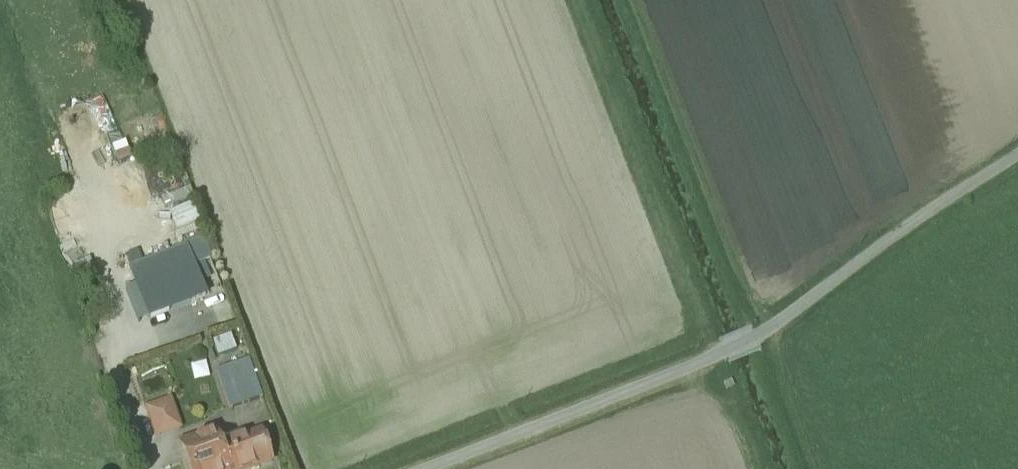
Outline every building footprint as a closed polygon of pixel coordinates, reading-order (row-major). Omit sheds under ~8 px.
[(129,140),(113,144),(117,159),(133,155),(129,140)] [(178,227),(199,222),(196,207),(175,212),(178,227)] [(186,247),(193,265),(210,258),(203,240),(186,247)] [(150,318),(205,296),(193,265),(186,247),(130,270),(136,285),(150,318)] [(90,260),(75,266),(79,276),(94,269),(90,260)] [(139,322),(150,318),(136,285),(126,289),(139,322)] [(249,359),(216,370),(230,409),(263,397),(249,359)] [(170,400),(147,408),(157,437),(181,428),(170,400)] [(181,444),(187,458),(186,458),(190,468),(254,468),(272,462),(261,432),(244,439),(221,447),(219,441),(215,432),(181,444)] [(241,432),(219,441),(221,447),(244,439),(241,432)]
